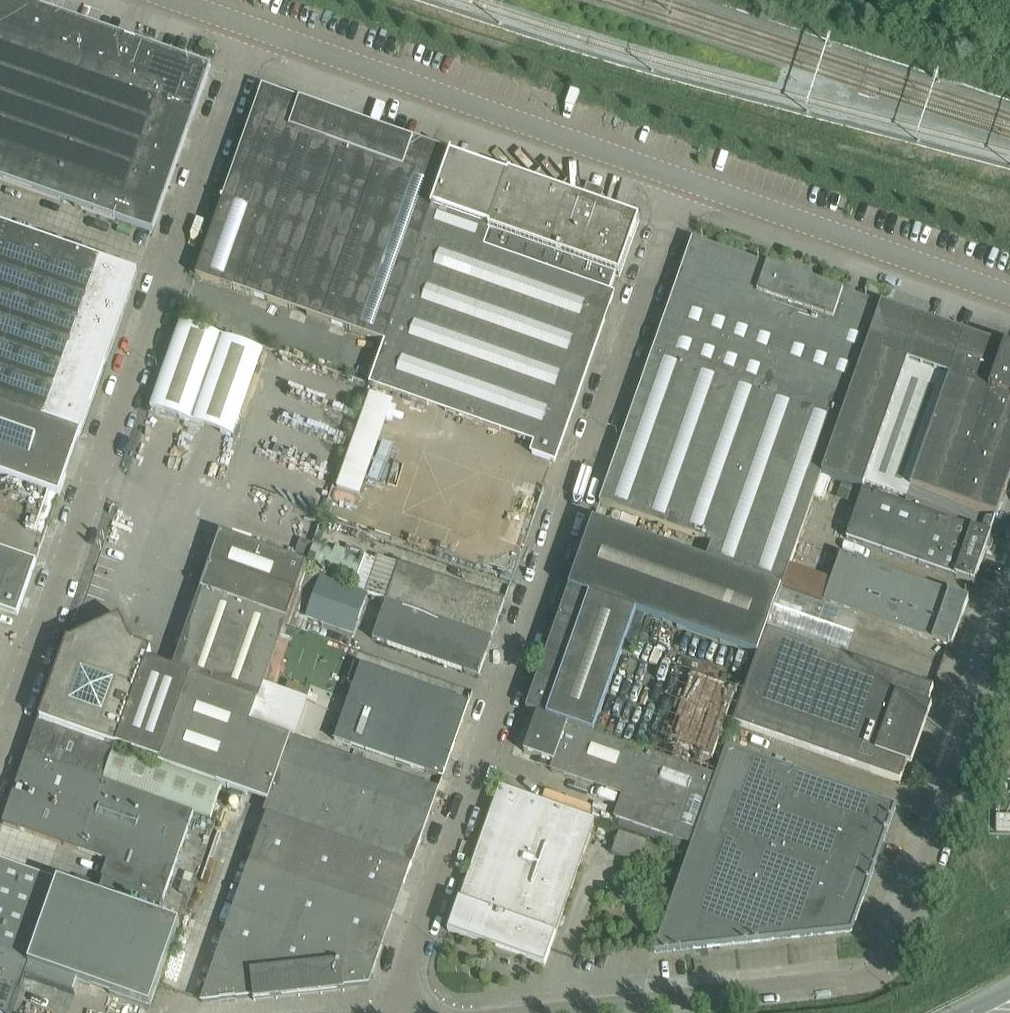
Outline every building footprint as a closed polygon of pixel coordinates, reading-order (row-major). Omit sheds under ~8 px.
[(151,235),(210,70),(12,0),(0,0),(0,181),(151,235)] [(301,102),(280,95),(262,89),(223,201),(261,215),(301,102)] [(301,102),(261,215),(234,291),(273,304),(339,116),(301,102)] [(273,304),(384,344),(451,155),(339,116),(273,304)] [(451,155),(384,344),(369,386),(536,444),(558,452),(613,296),(609,295),(615,277),(619,279),(639,221),(451,155)] [(234,291),(261,215),(223,201),(196,277),(234,291)] [(81,435),(138,275),(0,226),(0,476),(59,497),(81,435)] [(692,241),(600,505),(712,544),(713,544),(805,280),(692,241)] [(781,590),(841,420),(881,307),(805,280),(713,544),(712,544),(706,563),(781,590)] [(951,331),(881,307),(821,477),(863,492),(865,488),(993,533),(1009,483),(1009,352),(951,331)] [(180,325),(150,411),(192,426),(223,340),(180,325)] [(223,340),(192,426),(234,441),(265,354),(223,340)] [(372,394),(339,490),(362,498),(395,403),(372,394)] [(554,463),(558,452),(536,444),(532,455),(554,463)] [(524,548),(544,491),(510,479),(491,536),(524,548)] [(846,540),(974,585),(991,537),(863,492),(846,540)] [(1009,527),(1009,520),(998,518),(996,531),(1009,533),(1009,527)] [(593,524),(576,573),(527,712),(538,716),(594,736),(637,613),(758,656),(767,632),(781,590),(706,563),(593,524)] [(201,590),(173,671),(190,678),(258,702),(264,687),(287,620),(296,594),(307,565),(221,535),(206,575),(203,574),(200,575),(196,586),(198,589),(201,590)] [(354,590),(364,562),(315,544),(305,573),(354,590)] [(17,616),(36,563),(0,550),(0,610),(17,616)] [(823,605),(952,650),(969,601),(840,556),(823,605)] [(499,622),(505,604),(505,603),(399,566),(399,568),(377,560),(364,596),(386,603),(492,641),(499,622)] [(367,600),(321,584),(307,622),(353,639),(367,600)] [(492,641),(386,603),(372,642),(479,679),(492,641)] [(132,645),(120,619),(93,632),(75,625),(69,642),(68,642),(40,721),(117,748),(116,751),(159,766),(190,678),(173,671),(148,663),(152,651),(132,645)] [(901,785),(934,690),(767,632),(758,656),(746,690),(733,727),(901,785)] [(348,704),(456,742),(470,705),(354,665),(347,684),(354,687),(348,704)] [(746,690),(682,668),(652,756),(715,779),(725,749),(733,727),(746,690)] [(190,678),(159,766),(223,788),(268,804),(291,740),(250,726),(258,702),(190,678)] [(264,687),(258,702),(250,726),(291,740),(296,742),(310,704),(264,687)] [(456,742),(348,704),(335,741),(443,780),(456,742)] [(715,779),(594,736),(538,716),(525,754),(554,764),(552,771),(623,797),(615,819),(691,846),(715,779)] [(39,724),(27,757),(104,784),(116,751),(39,724)] [(296,742),(291,740),(268,804),(265,814),(314,832),(323,806),(422,841),(430,818),(314,778),(324,752),(296,742)] [(715,779),(691,846),(653,955),(852,933),(896,808),(725,749),(715,779)] [(159,766),(116,751),(104,784),(193,815),(211,821),(223,788),(159,766)] [(439,792),(324,752),(314,778),(430,818),(439,792)] [(27,757),(3,825),(108,862),(101,880),(104,881),(98,897),(157,917),(163,902),(193,815),(104,784),(27,757)] [(448,934),(513,956),(545,967),(596,821),(500,787),(448,934)] [(413,867),(422,841),(323,806),(314,832),(413,867)] [(268,816),(251,865),(394,915),(411,867),(412,867),(413,867),(314,832),(265,814),(265,815),(268,816)] [(1009,833),(1009,818),(996,818),(996,832),(1009,833)] [(638,860),(643,839),(620,834),(615,854),(638,860)] [(25,979),(74,996),(79,983),(151,1008),(180,925),(157,917),(98,897),(0,863),(0,1012),(13,1012),(25,979)] [(202,1003),(254,998),(369,986),(394,915),(251,865),(202,1003)]
